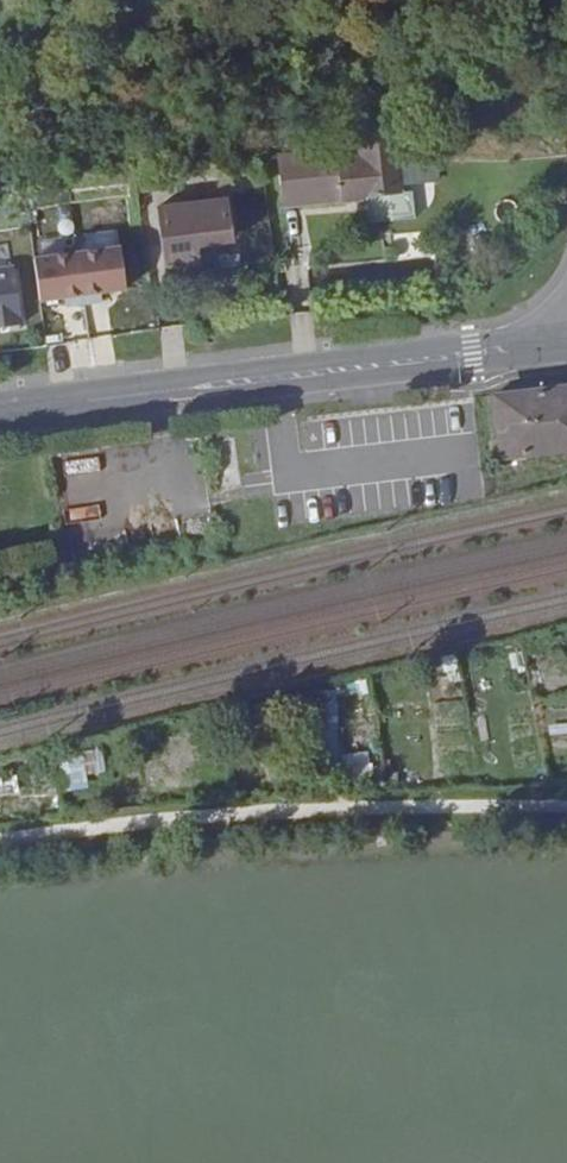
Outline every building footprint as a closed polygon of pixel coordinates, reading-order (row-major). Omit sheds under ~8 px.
[(369,196),(402,194),(398,147),(365,150),(369,196)] [(282,188),(283,204),(342,199),(341,184),(282,188)] [(142,242),(146,268),(163,265),(164,270),(199,264),(196,246),(231,241),(225,196),(155,207),(160,239),(142,242)] [(120,245),(33,258),(39,300),(126,288),(120,245)] [(0,266),(0,333),(26,328),(14,264),(0,266)] [(493,396),(500,459),(566,450),(566,387),(493,396)] [(93,480),(58,483),(60,511),(95,507),(93,480)] [(446,681),(461,679),(456,652),(441,655),(446,681)] [(338,753),(337,689),(320,689),(321,754),(338,753)] [(438,721),(467,719),(465,697),(436,699),(438,721)]
